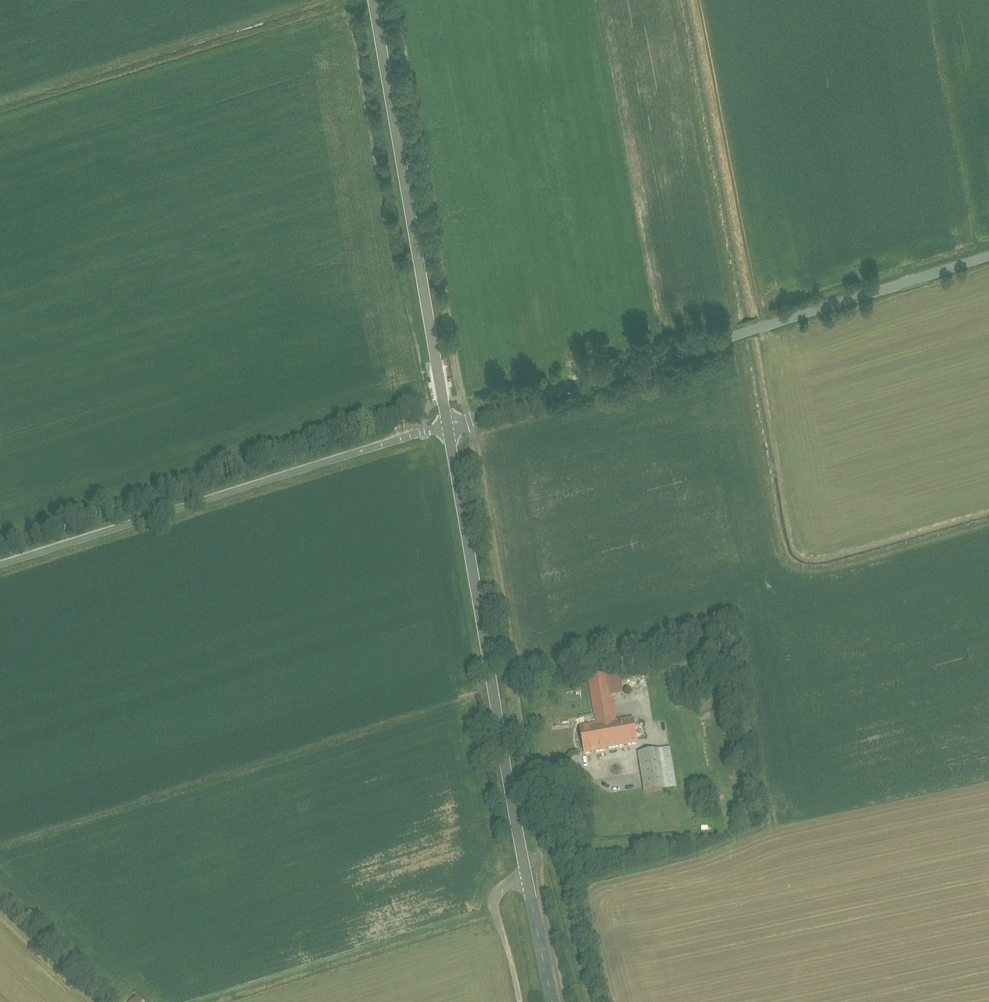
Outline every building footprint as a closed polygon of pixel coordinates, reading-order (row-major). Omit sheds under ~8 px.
[(631,677),(632,688),(648,686),(646,675),(631,677)] [(638,748),(633,719),(616,722),(612,698),(624,695),(620,677),(589,683),(596,724),(578,727),(583,757),(638,748)] [(671,748),(638,753),(644,795),(677,790),(671,748)]
